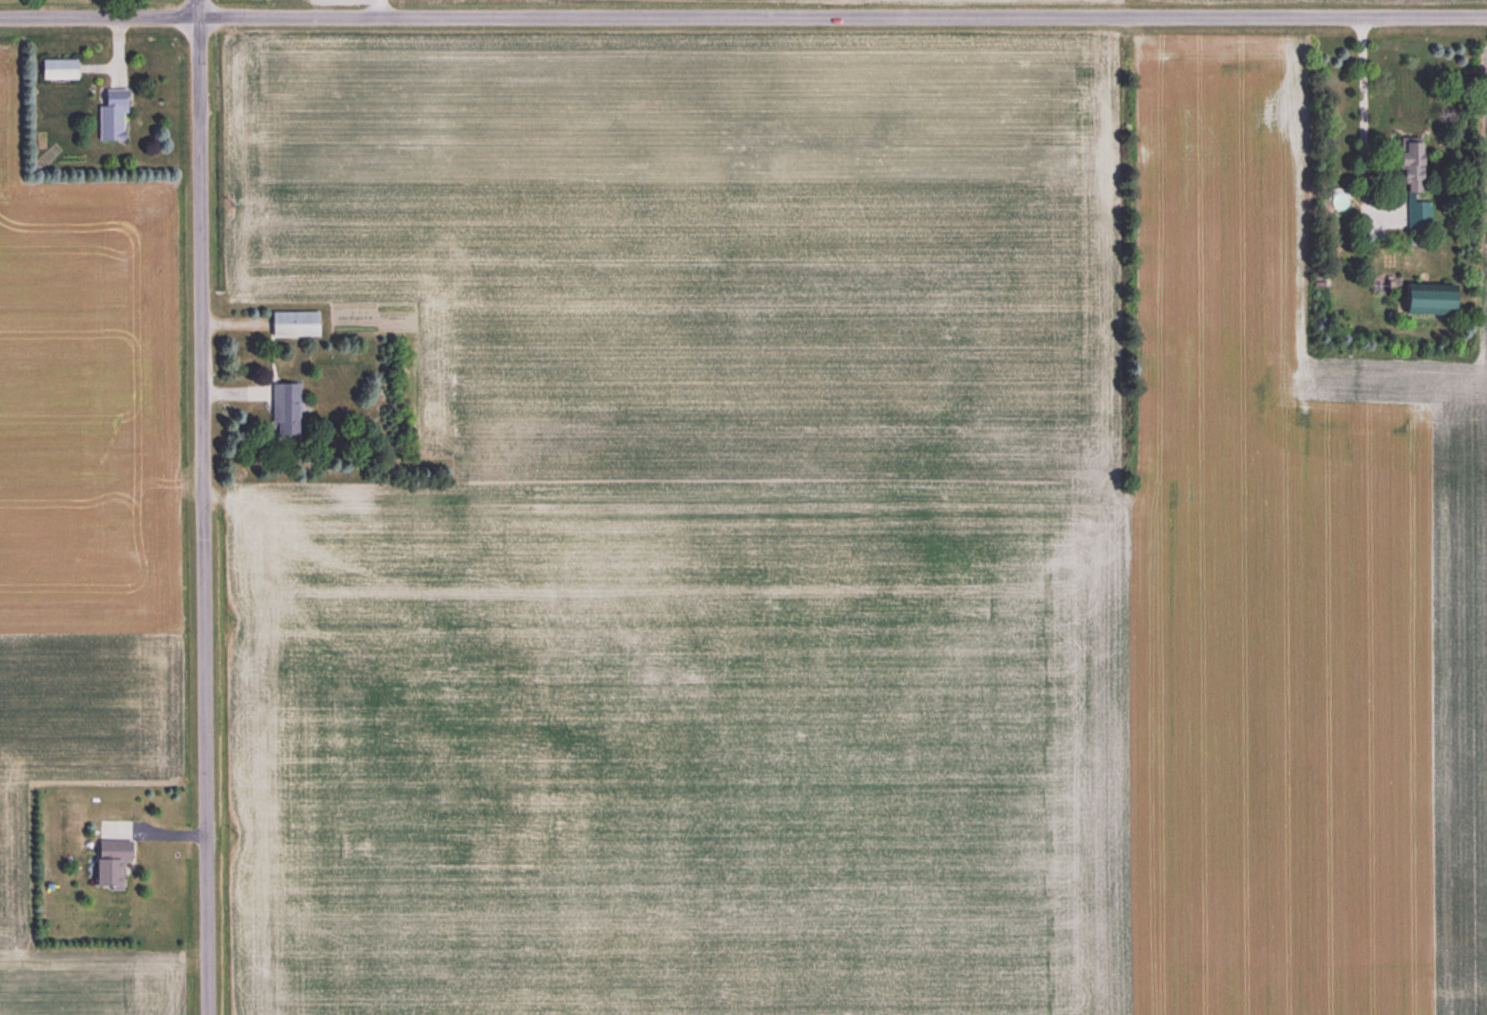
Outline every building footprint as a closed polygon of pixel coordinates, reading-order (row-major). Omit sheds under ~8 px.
[(39,80),(76,80),(76,59),(39,59),(39,80)] [(97,141),(124,141),(125,90),(98,89),(97,141)] [(1406,185),(1406,230),(1431,230),(1431,200),(1420,200),(1419,141),(1397,141),(1397,185),(1406,185)] [(1399,314),(1449,314),(1449,285),(1399,285),(1399,314)] [(269,311),(269,335),(319,335),(319,311),(269,311)] [(298,382),(272,383),(272,435),(298,435),(298,382)] [(125,840),(92,839),(92,886),(125,887),(125,840)]
